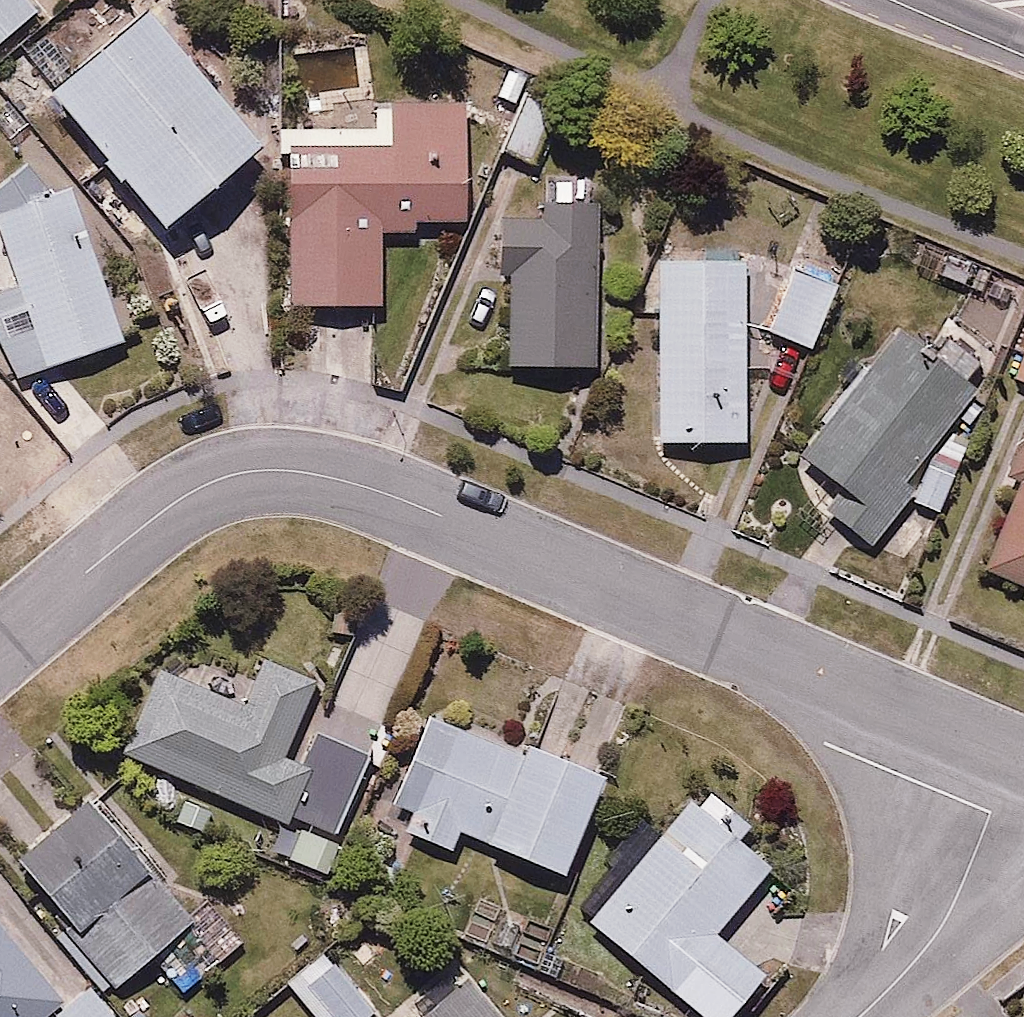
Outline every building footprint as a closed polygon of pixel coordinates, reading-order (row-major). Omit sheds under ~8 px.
[(26,15),(40,30),(54,18),(37,0),(0,0),(0,39),(26,15)] [(153,0),(141,0),(75,57),(51,30),(24,54),(169,220),(269,134),(153,0)] [(56,97),(23,58),(0,78),(33,117),(56,97)] [(518,105),(501,142),(532,156),(562,91),(510,67),(497,95),(518,105)] [(479,214),(475,96),(378,100),(379,126),(280,129),(286,297),(384,294),(381,217),(479,214)] [(603,361),(609,173),(549,171),(549,191),(515,190),(514,204),(505,213),(497,259),(512,263),(509,358),(603,361)] [(0,205),(0,216),(22,270),(0,279),(0,336),(15,374),(133,327),(73,176),(0,205)] [(743,245),(658,249),(667,458),(753,454),(743,245)] [(842,276),(795,257),(768,327),(815,345),(842,276)] [(914,494),(935,510),(980,454),(947,426),(981,384),(899,318),(797,442),(848,484),(829,507),(874,543),(914,494)] [(1013,372),(1023,376),(1023,344),(1013,372)] [(1012,469),(1017,470),(981,566),(1023,583),(1023,439),(1012,469)] [(288,817),(335,834),(369,754),(315,732),(302,763),(284,757),(313,681),(260,661),(242,705),(155,671),(122,751),(283,823),(288,817)] [(561,872),(600,780),(424,715),(394,803),(412,809),(406,827),(449,847),(455,834),(561,872)] [(772,862),(688,796),(587,923),(706,1016),(730,1016),(762,976),(713,937),(772,862)] [(187,917),(81,800),(13,858),(68,927),(62,932),(111,987),(187,917)] [(208,812),(181,800),(172,822),(199,832),(208,812)] [(335,845),(299,830),(287,860),(325,875),(335,845)] [(62,1002),(0,931),(0,1016),(45,1016),(62,1002)] [(287,985),(313,1016),(369,1016),(373,1014),(324,957),(287,985)] [(463,979),(420,1016),(495,1016),(463,979)] [(87,987),(52,1016),(111,1016),(87,987)]
